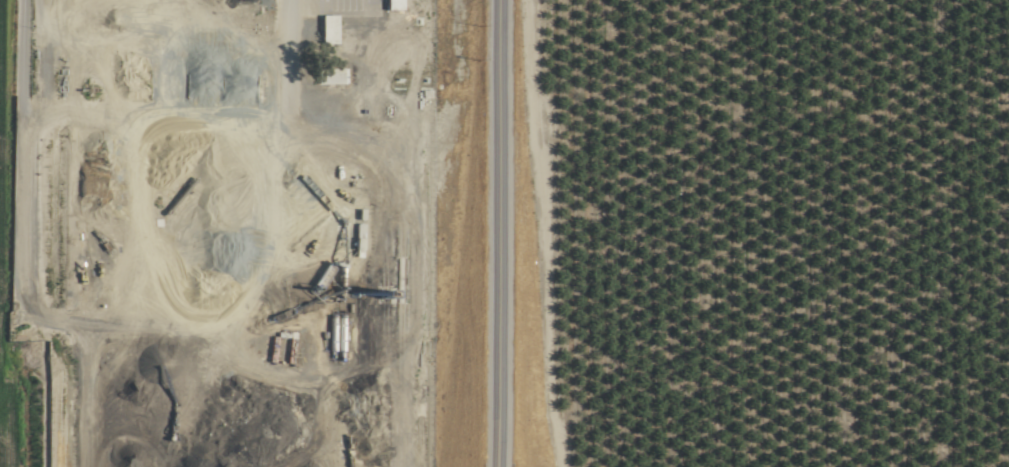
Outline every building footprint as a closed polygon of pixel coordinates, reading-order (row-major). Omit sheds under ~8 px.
[(382,10),(397,10),(398,0),(382,0),(382,10)] [(333,15),(318,15),(318,43),(333,43),(333,15)] [(340,84),(340,68),(314,69),(315,84),(340,84)]
